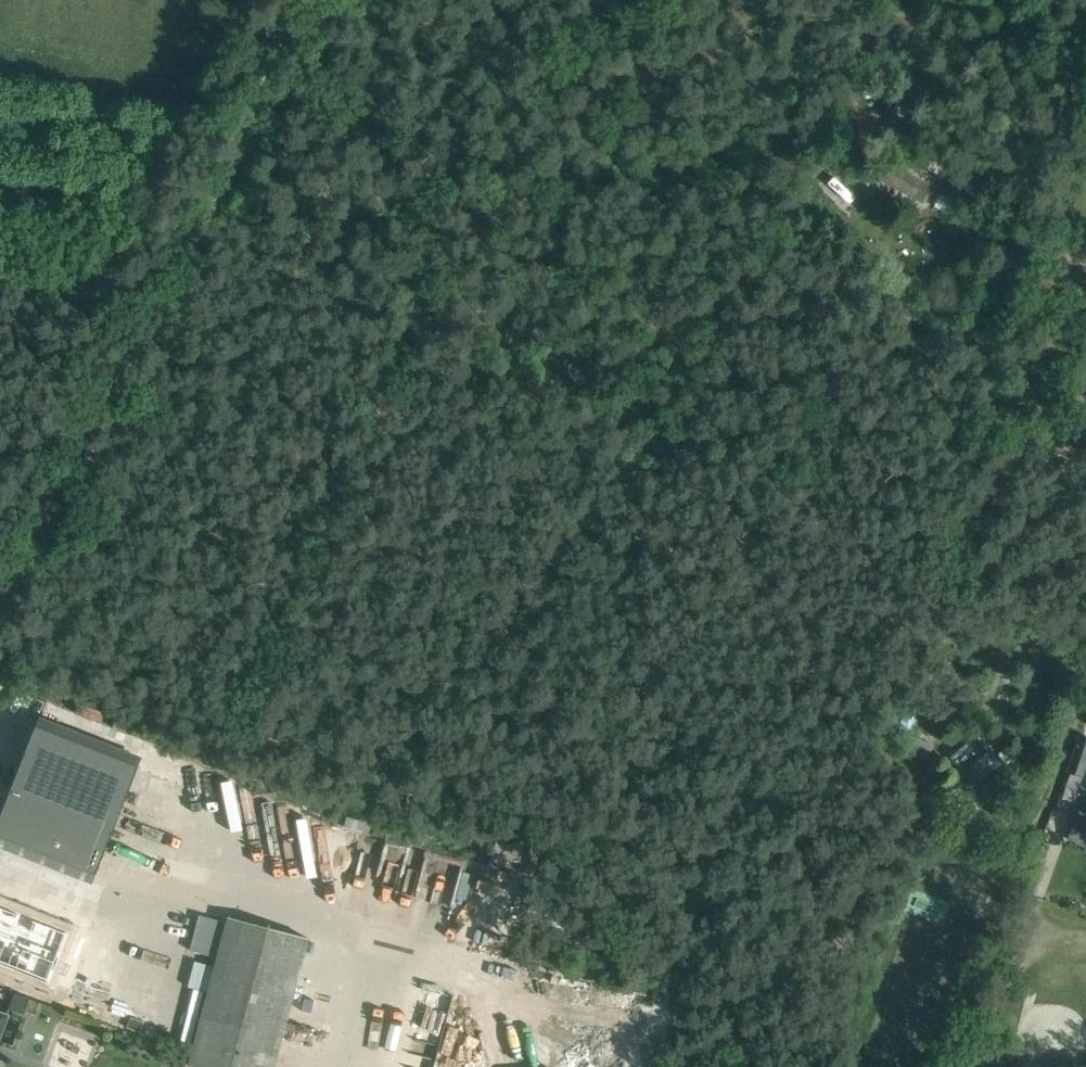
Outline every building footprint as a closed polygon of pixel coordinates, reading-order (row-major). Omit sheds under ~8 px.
[(882,178),(927,202),(934,189),(889,164),(882,178)] [(0,817),(0,836),(96,873),(138,767),(35,727),(0,817)] [(1067,773),(1082,778),(1085,766),(1085,739),(1079,737),(1067,773)] [(956,757),(982,787),(1003,768),(987,749),(977,758),(967,747),(956,757)] [(1069,839),(1085,846),(1085,801),(1083,800),(1069,839)] [(328,854),(324,881),(342,883),(345,857),(328,854)] [(192,1066),(272,1066),(306,938),(228,917),(227,923),(199,915),(189,950),(217,958),(189,1066),(192,1066)] [(7,1017),(8,1015),(6,1014),(0,1012),(0,1037),(7,1017)]
